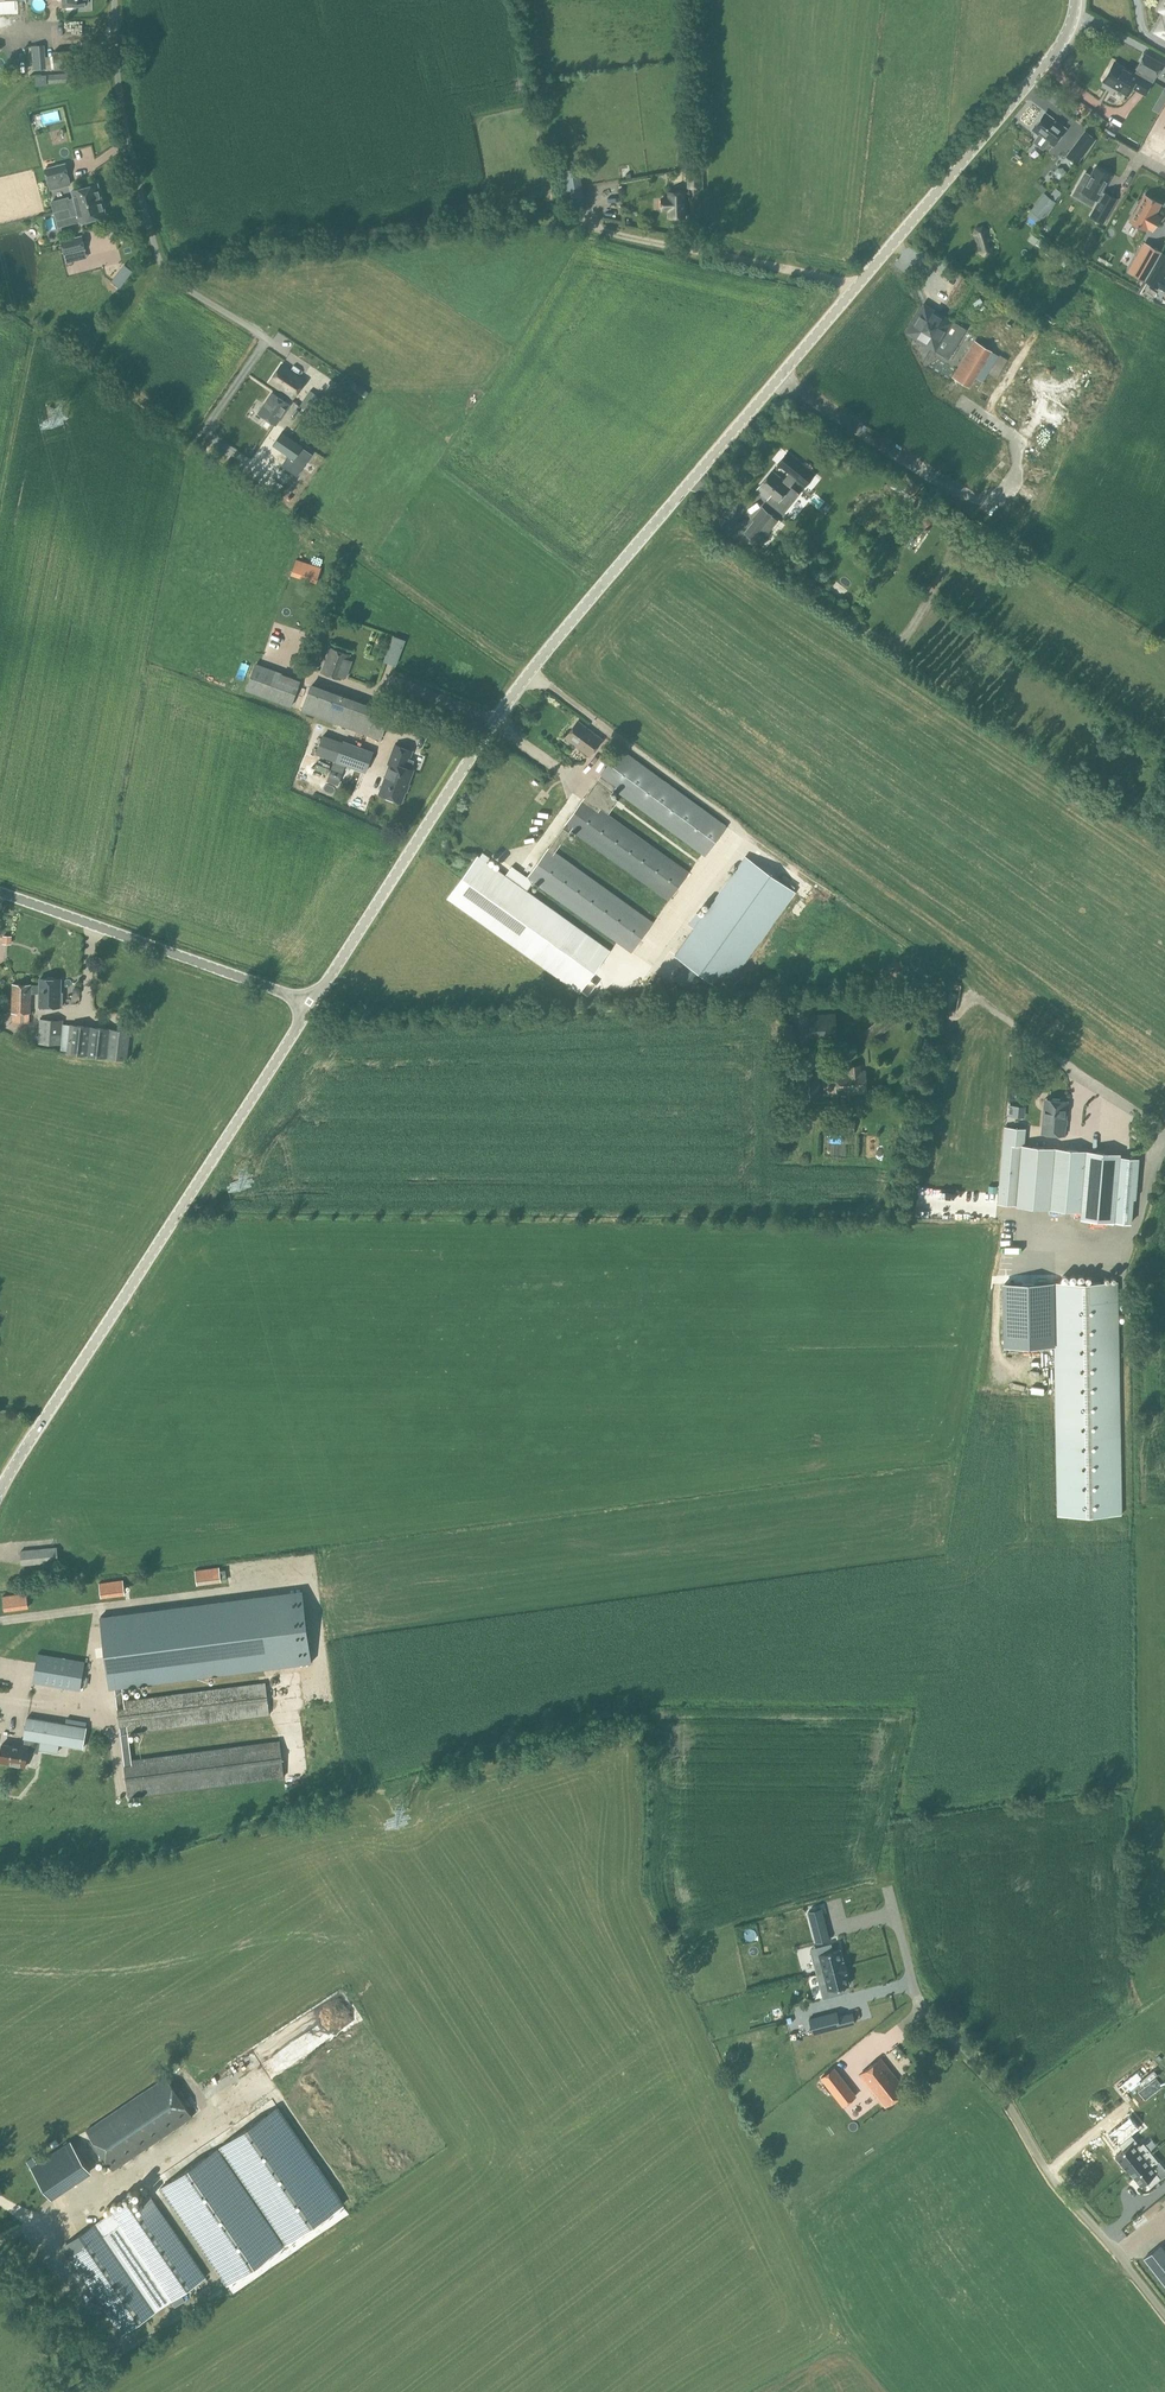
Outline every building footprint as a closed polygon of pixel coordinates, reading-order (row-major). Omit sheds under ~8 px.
[(48,37),(59,37),(58,0),(46,0),(48,37)] [(63,11),(85,10),(84,0),(87,0),(63,0),(63,11)] [(1164,36),(1164,16),(1163,19),(1163,18),(1155,31),(1164,36)] [(0,47),(9,40),(4,33),(0,36),(0,53),(3,51),(0,47)] [(70,50),(53,51),(54,57),(46,57),(45,45),(32,46),(34,70),(55,68),(55,70),(72,69),(70,50)] [(1137,72),(1153,81),(1162,64),(1145,54),(1137,68),(1138,69),(1137,72)] [(1153,81),(1137,72),(1135,74),(1115,62),(1105,79),(1118,86),(1117,89),(1128,95),(1133,85),(1139,88),(1137,90),(1145,95),(1153,81)] [(49,75),(50,82),(69,81),(68,73),(49,75)] [(1054,146),(1067,130),(1046,114),(1033,130),(1040,135),(1035,142),(1044,149),(1049,142),(1054,146)] [(1066,157),(1078,165),(1097,139),(1085,131),(1066,157)] [(1002,147),(1007,150),(1014,140),(1009,137),(1002,147)] [(48,182),(68,177),(64,164),(44,169),(48,182)] [(606,165),(584,166),(585,177),(606,177),(606,165)] [(1101,192),(1111,175),(1096,167),(1091,176),(1085,172),(1077,187),(1086,193),(1082,200),(1092,206),(1096,199),(1100,201),(1091,216),(1103,222),(1116,199),(1105,192),(1104,193),(1101,192)] [(586,204),(580,169),(558,173),(565,208),(586,204)] [(687,170),(688,188),(702,188),(701,169),(687,170)] [(55,212),(69,208),(101,200),(97,184),(95,185),(93,183),(89,184),(88,187),(71,191),(73,199),(69,200),(69,197),(52,201),(55,212)] [(592,203),(611,200),(609,189),(590,192),(592,203)] [(670,211),(670,218),(685,217),(685,193),(669,193),(669,198),(663,198),(663,211),(670,211)] [(1031,212),(1043,221),(1057,203),(1045,194),(1031,212)] [(1161,204),(1145,195),(1139,205),(1137,204),(1132,213),(1134,214),(1131,221),(1146,229),(1147,227),(1153,230),(1160,216),(1155,213),(1161,204)] [(101,200),(69,208),(71,216),(77,214),(80,222),(82,222),(82,224),(90,222),(89,220),(105,216),(101,200)] [(594,214),(613,210),(611,201),(592,204),(594,214)] [(984,257),(992,255),(994,250),(987,231),(983,227),(975,230),(974,235),(980,254),(984,257)] [(64,255),(84,250),(81,237),(61,242),(64,255)] [(1164,276),(1164,253),(1162,252),(1145,281),(1158,289),(1159,287),(1164,291),(1164,277),(1164,276)] [(1145,280),(1155,262),(1142,255),(1139,260),(1136,258),(1129,271),(1145,280)] [(125,265),(111,281),(120,288),(133,271),(125,265)] [(943,336),(951,322),(931,311),(929,315),(922,311),(915,323),(916,324),(911,333),(919,337),(918,339),(924,343),(925,341),(935,347),(942,335),(943,336)] [(976,339),(959,365),(976,375),(992,349),(976,339)] [(930,356),(920,370),(925,374),(935,359),(930,356)] [(270,382),(287,394),(293,398),(306,380),(282,364),(270,382)] [(936,381),(944,384),(952,368),(944,365),(936,381)] [(276,425),(293,398),(287,394),(283,400),(273,393),(259,413),(276,425)] [(315,417),(326,402),(315,394),(305,409),(315,417)] [(823,433),(815,426),(799,445),(795,442),(789,450),(793,453),(783,465),(787,469),(781,478),(773,472),(758,491),(760,493),(759,494),(759,496),(765,500),(766,500),(767,498),(768,499),(770,497),(797,517),(806,508),(809,510),(813,504),(800,495),(795,502),(785,494),(801,475),(794,469),(823,433)] [(313,454),(303,447),(303,446),(282,432),(273,445),(289,456),(282,466),(297,476),(313,454)] [(1033,436),(1029,441),(1036,447),(1040,443),(1033,436)] [(1027,474),(1036,466),(1033,461),(1023,469),(1027,474)] [(772,515),(773,515),(762,506),(752,518),(754,520),(744,532),(753,539),(754,538),(760,543),(778,520),(772,515)] [(318,570),(296,563),(291,575),(315,583),(318,570)] [(396,667),(402,649),(390,645),(383,663),(396,667)] [(343,676),(347,678),(353,662),(350,660),(352,655),(332,647),(322,672),(342,680),(343,676)] [(292,708),(302,680),(256,662),(245,691),(292,708)] [(465,675),(468,667),(455,662),(452,671),(465,675)] [(339,724),(349,697),(312,684),(302,711),(339,724)] [(381,740),(390,713),(349,697),(339,724),(381,740)] [(578,721),(565,738),(591,757),(603,740),(578,721)] [(338,762),(367,772),(374,752),(345,742),(338,762)] [(392,763),(381,793),(401,801),(413,770),(405,767),(411,751),(396,745),(390,762),(392,763)] [(611,794),(615,790),(706,856),(727,826),(621,748),(598,778),(599,778),(585,797),(565,825),(565,826),(549,849),(548,848),(528,877),(632,952),(653,923),(553,851),(569,828),(670,900),(690,872),(608,813),(618,800),(611,794)] [(340,779),(342,773),(332,769),(330,776),(340,779)] [(490,859),(484,854),(484,853),(481,858),(479,856),(448,899),(580,994),(611,952),(521,887),(527,878),(512,867),(506,876),(487,863),(490,859)] [(725,990),(796,891),(747,856),(704,916),(698,912),(690,924),(695,927),(676,954),(725,990)] [(60,1004),(61,976),(40,975),(40,981),(32,981),(32,991),(40,991),(40,1003),(60,1004)] [(31,1009),(32,991),(32,981),(32,980),(13,979),(12,1008),(13,1008),(13,1018),(30,1018),(30,1009),(31,1009)] [(836,1013),(808,1014),(811,1042),(839,1040),(836,1013)] [(39,1043),(62,1044),(64,1020),(40,1019),(39,1043)] [(124,1059),(127,1030),(68,1023),(64,1052),(124,1059)] [(784,1024),(785,1047),(796,1044),(796,1024),(784,1024)] [(850,1072),(837,1073),(838,1094),(867,1092),(866,1071),(861,1071),(860,1066),(849,1066),(850,1072)] [(799,1073),(801,1099),(820,1098),(818,1072),(799,1073)] [(1065,1134),(1068,1100),(1045,1098),(1042,1132),(1065,1134)] [(1011,1106),(1010,1115),(1025,1116),(1026,1107),(1011,1106)] [(1026,1128),(1004,1126),(997,1203),(1081,1211),(1080,1218),(1131,1223),(1133,1199),(1135,1199),(1139,1159),(1103,1156),(1104,1152),(1025,1145),(1026,1128)] [(999,1225),(1011,1225),(1011,1212),(999,1212),(999,1225)] [(1053,1282),(1004,1283),(1006,1347),(1054,1346),(1056,1437),(1057,1515),(1121,1514),(1120,1435),(1117,1281),(1053,1282)] [(20,1565),(59,1562),(58,1547),(19,1550),(20,1565)] [(197,1585),(222,1582),(220,1566),(194,1570),(197,1585)] [(101,1598),(126,1595),(124,1580),(98,1583),(101,1598)] [(302,1590),(101,1616),(110,1688),(115,1688),(117,1701),(124,1700),(123,1687),(312,1663),(302,1590)] [(4,1611),(29,1608),(27,1592),(3,1596),(4,1611)] [(32,1682),(80,1691),(86,1661),(38,1653),(32,1682)] [(128,1733),(270,1714),(266,1682),(124,1700),(117,1701),(121,1734),(128,1733)] [(83,1748),(87,1726),(27,1716),(24,1738),(26,1738),(24,1746),(18,1745),(18,1747),(2,1744),(0,1757),(0,1761),(15,1764),(14,1765),(25,1767),(28,1751),(39,1752),(41,1741),(83,1748)] [(284,1777),(280,1741),(132,1759),(128,1733),(121,1734),(124,1760),(128,1797),(284,1777)] [(829,1938),(822,1908),(808,1912),(816,1942),(829,1938)] [(821,1961),(815,1963),(817,1973),(846,1966),(845,1960),(844,1961),(841,1948),(833,1951),(831,1944),(818,1948),(821,1961)] [(846,1966),(817,1973),(820,1984),(827,1983),(830,1996),(844,1993),(842,1986),(850,1984),(847,1972),(848,1972),(846,1966)] [(853,2012),(838,2016),(836,2011),(809,2018),(813,2034),(856,2023),(853,2012)] [(882,2056),(890,2063),(900,2052),(893,2045),(882,2056)] [(861,2075),(886,2107),(907,2090),(882,2059),(861,2075)] [(835,2069),(824,2077),(847,2107),(857,2097),(835,2069)] [(86,2130),(114,2170),(193,2117),(166,2077),(86,2130)] [(344,2204),(277,2106),(159,2187),(226,2284),(344,2204)] [(1106,2133),(1116,2146),(1118,2145),(1131,2134),(1142,2125),(1132,2112),(1106,2133)] [(1122,2149),(1114,2156),(1127,2171),(1128,2170),(1150,2151),(1143,2141),(1139,2144),(1131,2134),(1118,2145),(1122,2149)] [(31,2167),(53,2199),(92,2172),(71,2141),(31,2167)] [(1150,2151),(1128,2170),(1141,2185),(1146,2181),(1150,2187),(1162,2178),(1152,2166),(1159,2161),(1150,2151)] [(75,2237),(61,2246),(68,2257),(121,2335),(159,2309),(169,2302),(207,2277),(153,2199),(139,2208),(133,2198),(75,2237)] [(1161,2245),(1143,2258),(1164,2286),(1164,2250),(1161,2245)]
